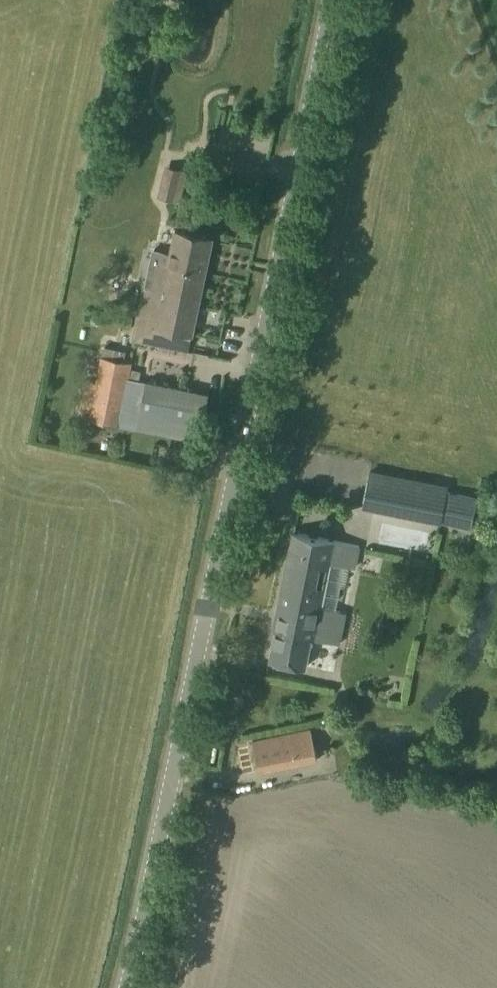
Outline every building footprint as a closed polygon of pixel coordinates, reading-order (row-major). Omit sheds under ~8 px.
[(165,165),(157,194),(174,199),(182,170),(165,165)] [(135,340),(188,351),(213,236),(176,228),(171,252),(155,249),(135,340)] [(193,370),(209,371),(210,354),(194,354),(193,370)] [(84,378),(76,416),(199,441),(209,393),(146,381),(141,405),(122,402),(130,361),(103,356),(98,381),(84,378)] [(363,504),(441,519),(471,525),(477,497),(447,490),(448,487),(369,472),(363,504)] [(386,514),(385,526),(432,531),(433,519),(386,514)] [(352,544),(293,531),(272,629),(275,630),(269,659),(306,666),(312,638),(314,638),(340,643),(346,612),(321,606),(330,562),(355,567),(359,545),(352,544)] [(284,737),(290,765),(317,759),(311,731),(284,737)] [(258,771),(290,765),(284,737),(252,744),(258,771)] [(315,768),(287,771),(288,780),(316,777),(315,768)]
